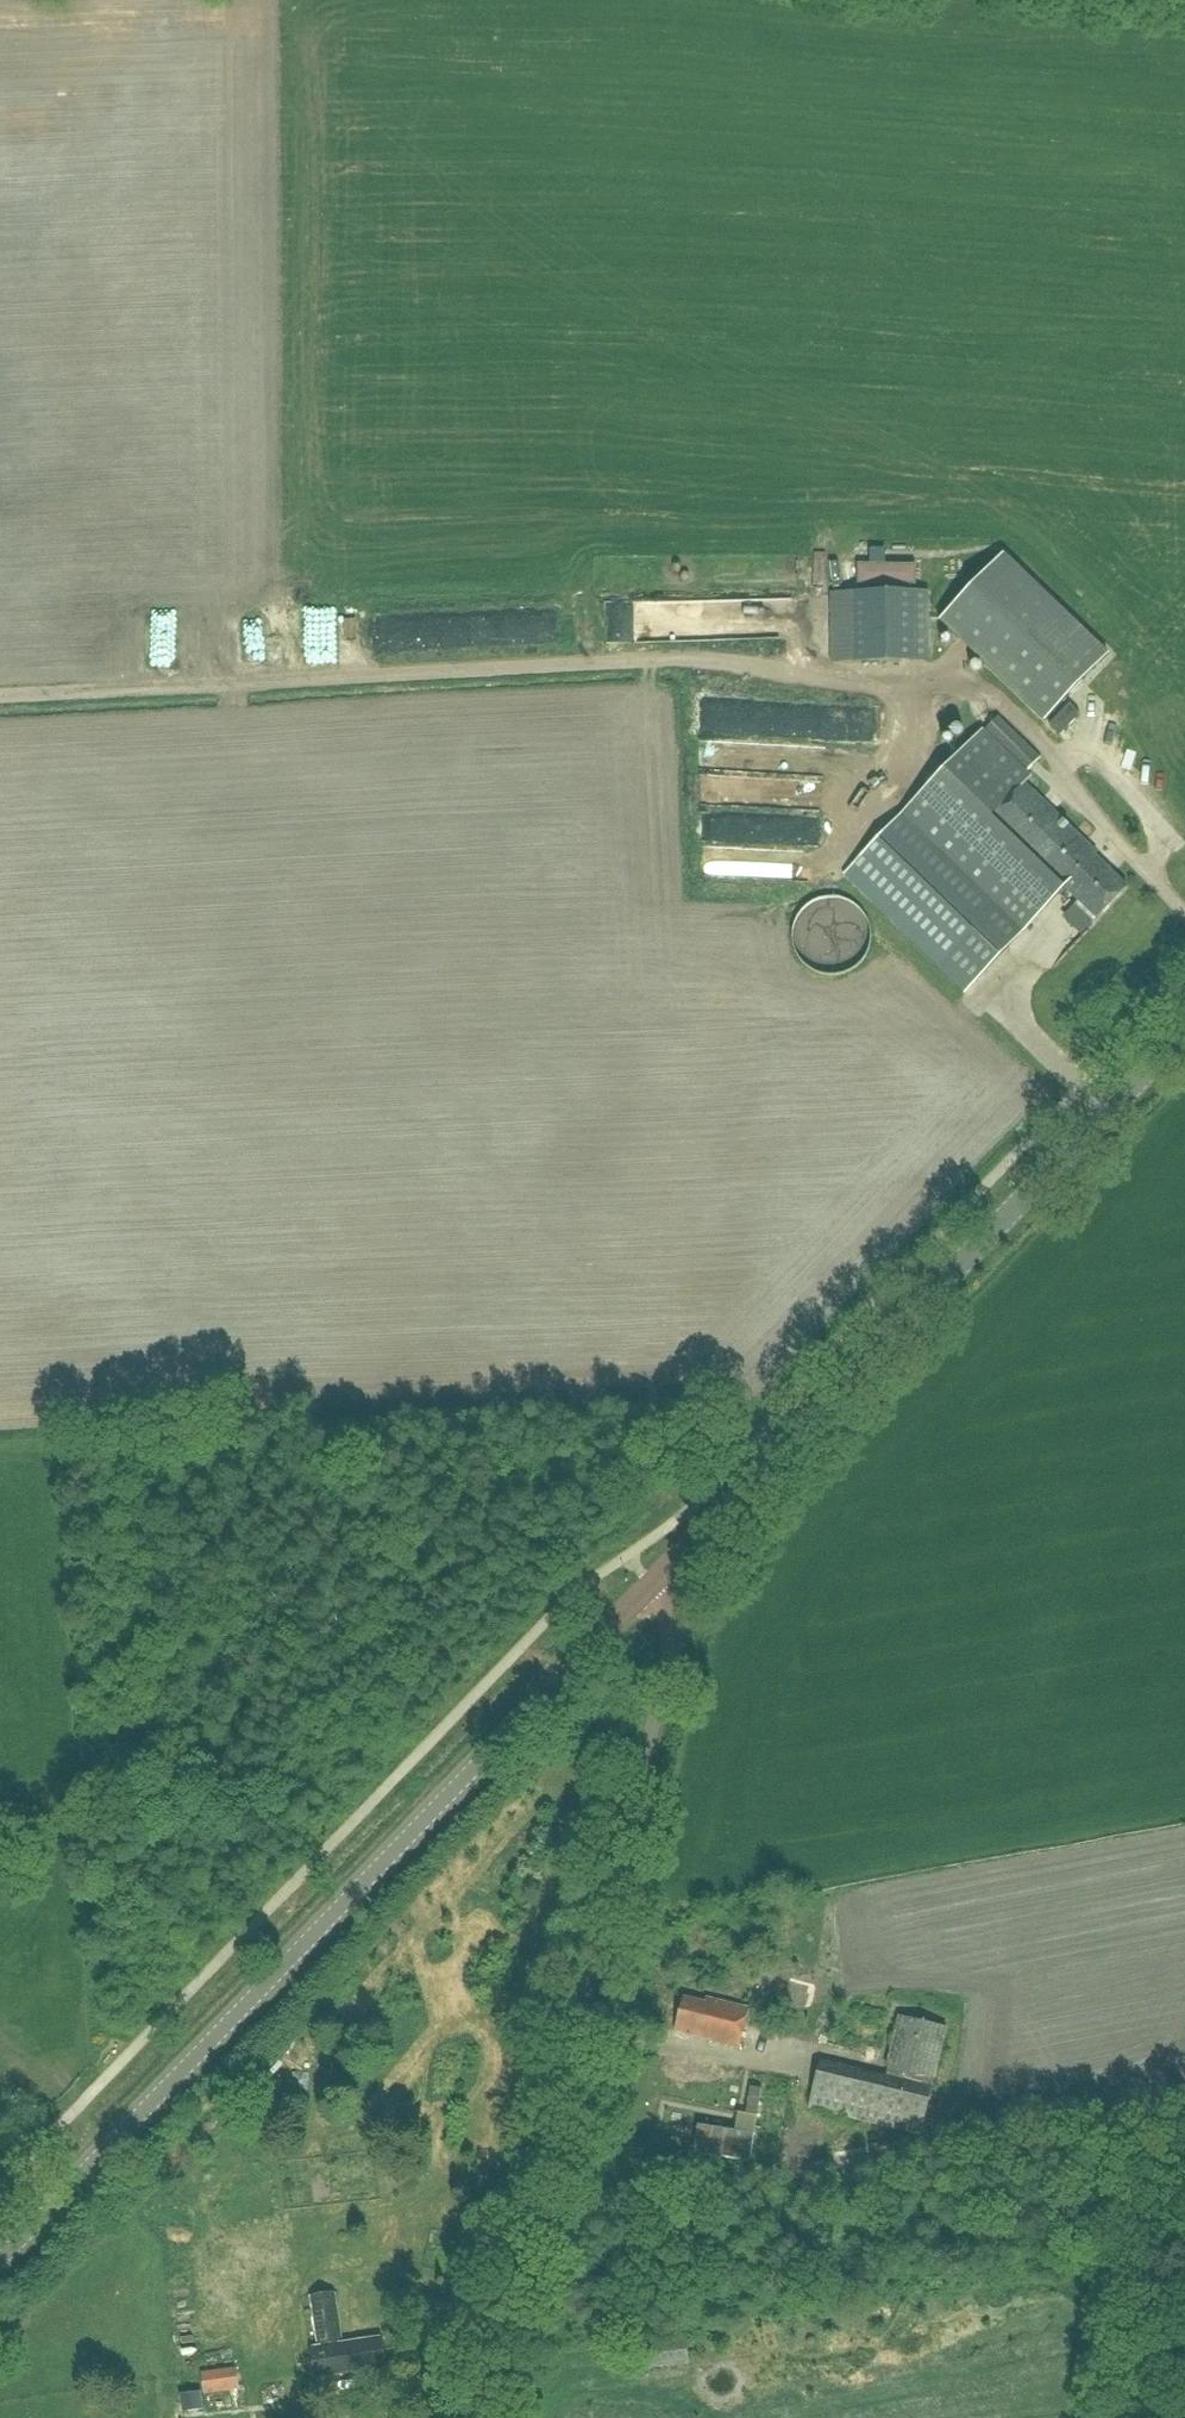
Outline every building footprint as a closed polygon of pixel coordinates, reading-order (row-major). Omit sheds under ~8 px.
[(1003,555),(940,621),(1045,722),(1109,656),(1003,555)] [(929,662),(929,593),(830,594),(831,663),(929,662)] [(762,635),(760,599),(647,605),(648,618),(624,620),(625,642),(762,635)] [(793,696),(722,700),(724,727),(795,723),(793,696)] [(1041,759),(998,718),(985,732),(984,730),(845,875),(966,992),(1066,890),(1097,920),(1130,885),(1026,784),(1032,778),(1027,773),(1041,759)] [(870,945),(871,938),(870,928),(868,922),(861,909),(856,906),(846,901),(838,898),(830,899),(820,900),(810,905),(799,915),(793,929),(792,939),(793,945),(798,958),(804,965),(812,971),(822,975),(825,976),(833,976),(843,975),(851,971),(862,962),(868,951),(870,945)] [(677,2028),(708,2037),(708,2038),(738,2047),(749,2008),(706,1996),(705,2000),(686,1995),(677,2028)] [(919,2134),(945,2029),(900,2018),(888,2067),(892,2068),(887,2085),(819,2068),(810,2107),(919,2134)] [(310,2346),(316,2378),(386,2366),(381,2338),(342,2344),(334,2292),(311,2296),(319,2345),(310,2346)] [(650,2367),(688,2362),(685,2338),(647,2343),(650,2367)] [(205,2394),(239,2389),(236,2368),(202,2373),(205,2394)]
